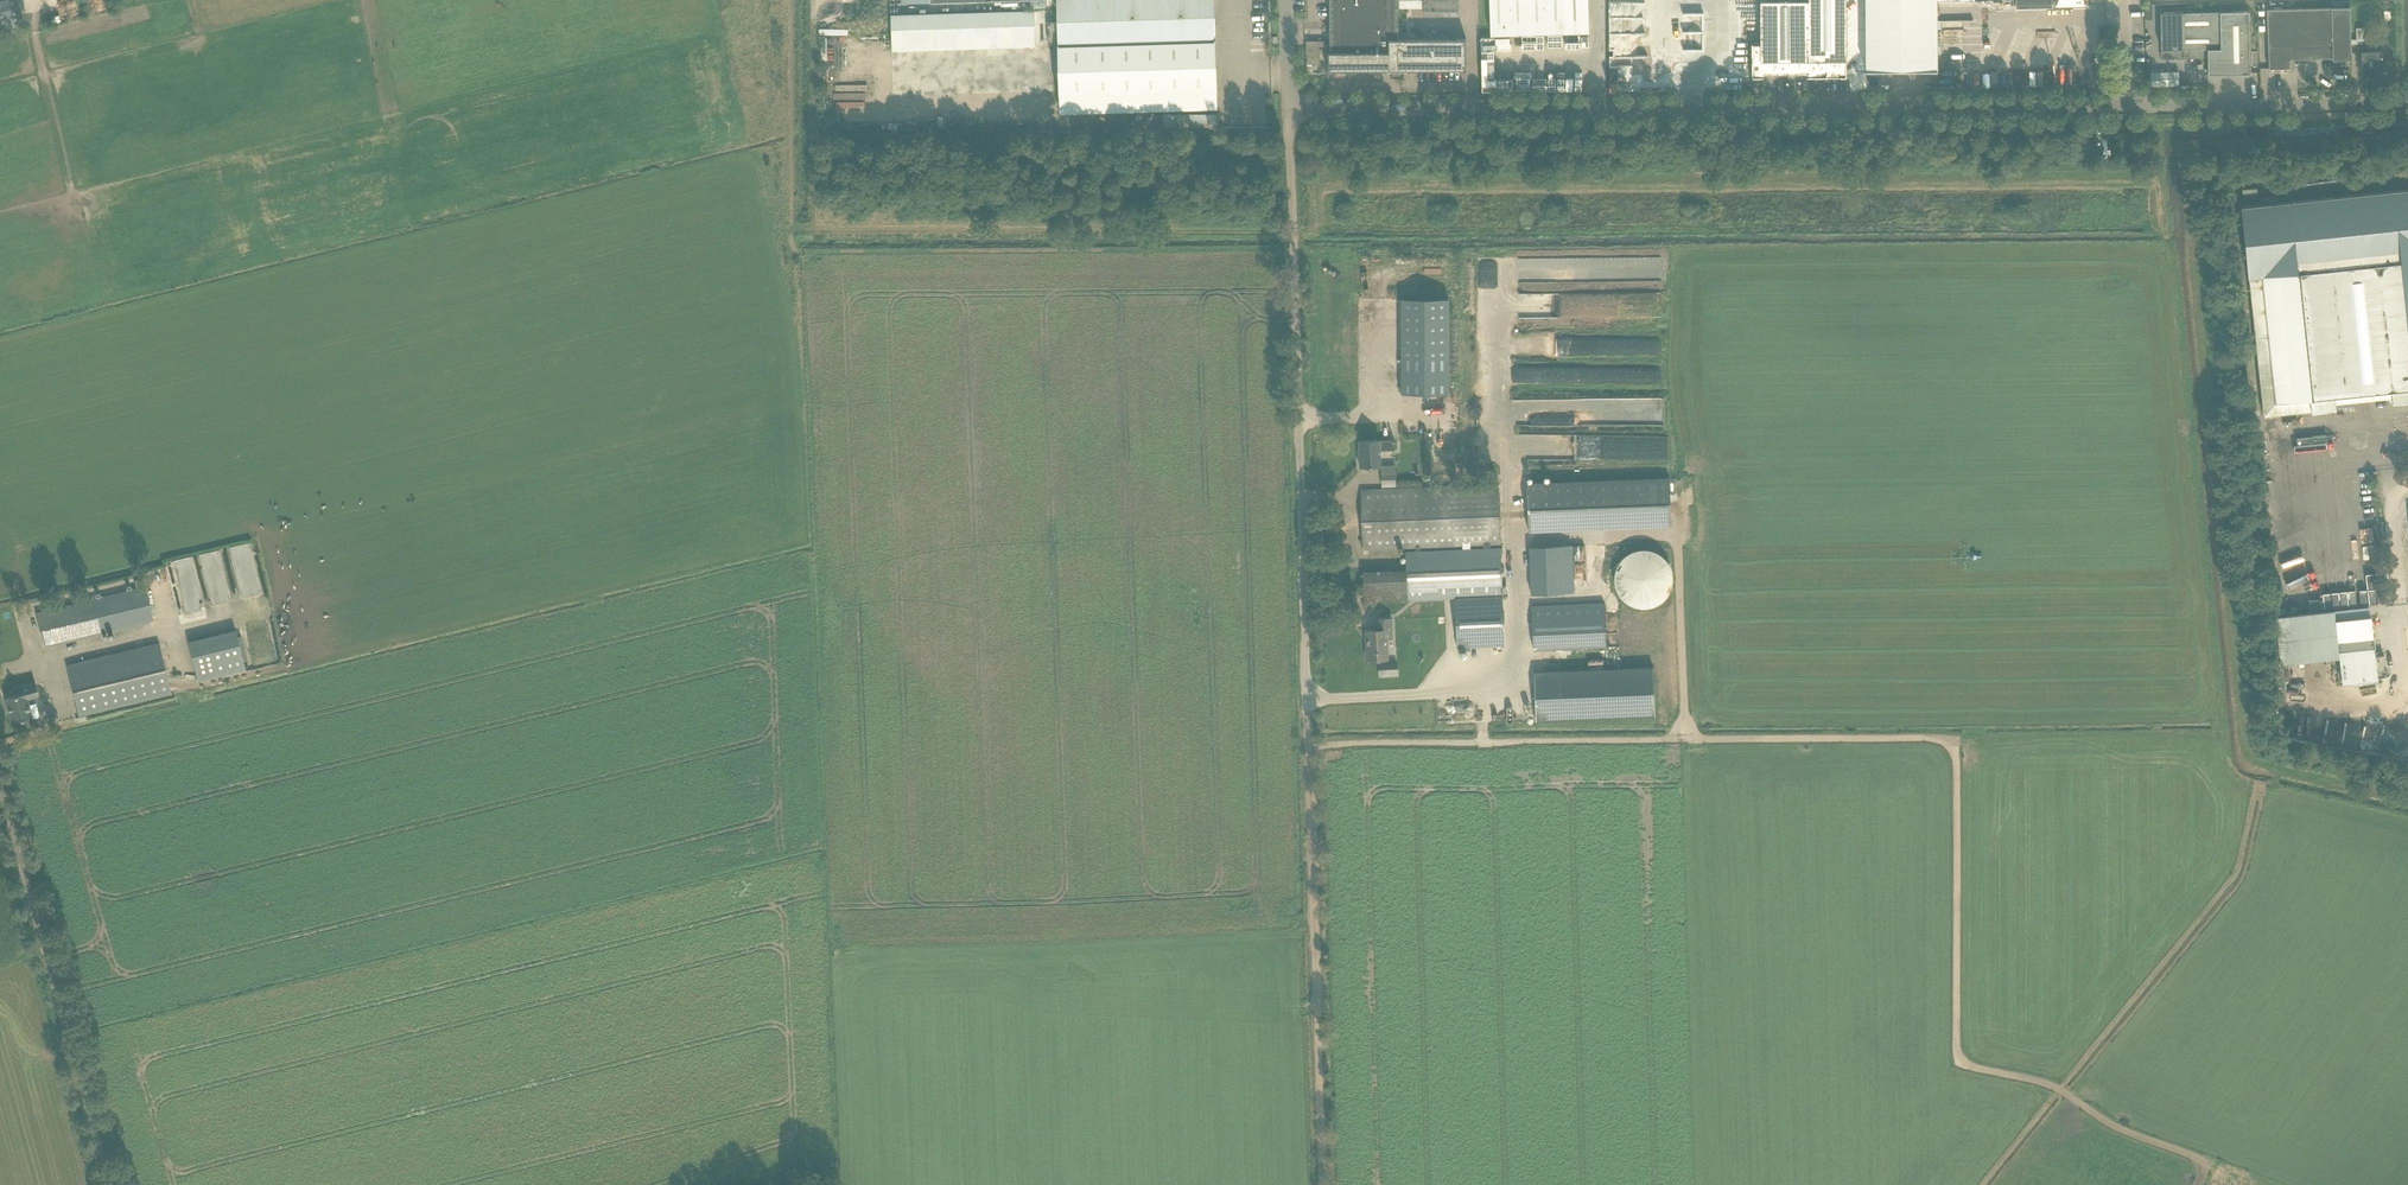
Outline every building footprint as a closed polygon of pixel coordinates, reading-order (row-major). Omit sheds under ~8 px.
[(17,0),(1,0),(0,0),(0,29),(23,24),(17,0)] [(1059,93),(1217,89),(1216,39),(1214,0),(1057,0),(1059,93)] [(1330,52),(1328,52),(1328,70),(1392,70),(1392,75),(1402,75),(1402,70),(1466,70),(1466,39),(1398,40),(1398,1),(1398,0),(1329,0),(1330,52)] [(1424,13),(1458,12),(1458,0),(1424,0),(1424,13)] [(1564,0),(1490,0),(1491,23),(1491,35),(1565,33),(1564,0)] [(1752,44),(1752,42),(1751,42),(1751,77),(1763,77),(1763,74),(1807,73),(1808,76),(1806,76),(1806,77),(1846,77),(1845,0),(1808,0),(1760,1),(1760,44),(1752,44)] [(1937,58),(1936,0),(1865,0),(1865,71),(1937,70),(1937,58)] [(2351,43),(2351,39),(2350,7),(2267,9),(2268,69),(2290,68),(2290,47),(2332,46),(2332,60),(2351,59),(2351,43)] [(891,13),(892,50),(1036,46),(1035,10),(891,13)] [(2160,13),(2161,59),(2207,58),(2208,74),(2250,73),(2248,11),(2160,13)] [(2356,39),(2351,39),(2351,43),(2363,43),(2363,27),(2356,27),(2356,39)] [(1319,64),(1318,46),(1325,46),(1324,40),(1305,41),(1305,65),(1319,64)] [(2361,51),(2361,75),(2382,75),(2381,51),(2361,51)] [(1520,75),(1520,58),(1481,58),(1481,89),(1520,89),(1520,75)] [(1175,113),(1174,125),(1217,126),(1217,114),(1175,113)] [(2241,207),(2248,278),(2264,415),(2311,410),(2311,411),(2336,408),(2335,403),(2391,397),(2391,403),(2407,401),(2407,189),(2241,207)] [(1449,320),(1401,320),(1402,356),(1449,356),(1449,320)] [(1359,441),(1360,466),(1383,466),(1382,450),(1397,450),(1396,439),(1359,441)] [(1395,465),(1381,466),(1382,486),(1396,485),(1395,465)] [(1527,498),(1545,497),(1545,487),(1554,486),(1553,480),(1527,481),(1527,498)] [(1372,489),(1360,490),(1363,549),(1375,549),(1501,544),(1499,485),(1372,489)] [(1529,547),(1531,595),(1575,592),(1573,545),(1529,547)] [(1500,549),(1407,553),(1407,571),(1408,601),(1461,599),(1463,648),(1504,647),(1500,549)] [(192,557),(172,562),(176,581),(196,576),(192,557)] [(36,613),(44,647),(156,620),(147,586),(36,613)] [(189,602),(189,600),(183,600),(184,612),(202,610),(200,600),(189,602)] [(1606,647),(1604,603),(1532,605),(1533,651),(1606,647)] [(2371,615),(2335,619),(2339,657),(2342,683),(2358,681),(2358,683),(2378,678),(2389,674),(2383,654),(2375,657),(2371,615)] [(1380,629),(1378,629),(1365,630),(1367,659),(1390,658),(1389,637),(1395,636),(1394,617),(1380,617),(1380,629)] [(1415,622),(1400,623),(1400,631),(1415,631),(1415,622)] [(236,633),(191,644),(199,681),(245,670),(236,633)] [(78,663),(67,666),(79,715),(90,713),(171,693),(159,643),(78,663)] [(1397,661),(1379,662),(1380,676),(1397,675),(1397,661)] [(1534,672),(1536,721),(1655,716),(1653,667),(1534,672)] [(26,698),(38,695),(35,682),(20,686),(22,693),(6,697),(8,705),(7,705),(11,723),(32,717),(26,698)]
